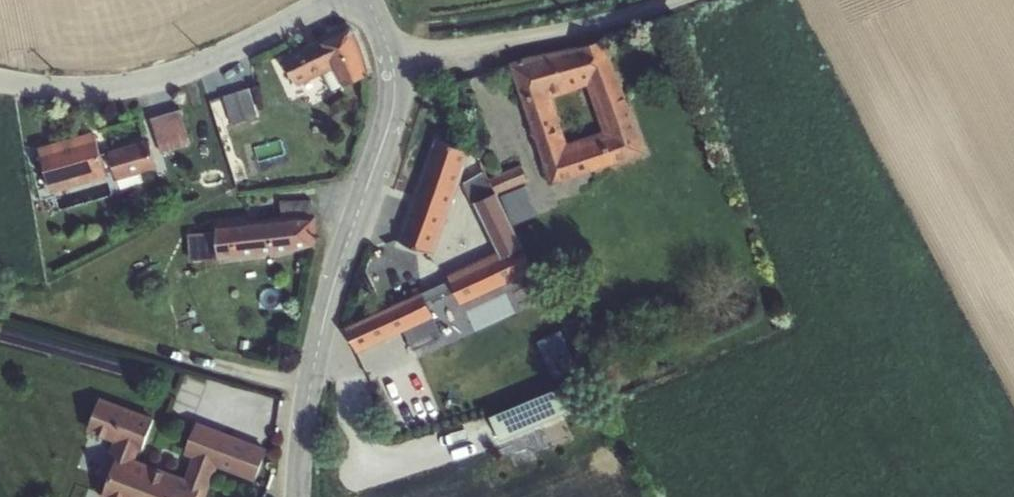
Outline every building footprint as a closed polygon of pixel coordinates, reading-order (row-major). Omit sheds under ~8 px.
[(333,87),(373,73),(356,25),(283,51),(295,84),(328,72),(333,87)] [(551,186),(645,154),(604,42),(509,64),(551,186)] [(223,92),(231,123),(261,116),(254,85),(223,92)] [(164,152),(194,144),(183,105),(154,113),(164,152)] [(98,129),(41,144),(53,191),(110,177),(98,129)] [(152,136),(111,148),(123,190),(146,183),(143,172),(161,167),(152,136)] [(471,152),(435,139),(399,243),(434,256),(471,152)] [(473,204),(496,193),(497,195),(529,183),(520,166),(488,179),(484,172),(462,184),(473,204)] [(527,187),(503,197),(514,225),(538,215),(527,187)] [(345,327),(357,354),(535,272),(497,195),(496,193),(473,204),(498,253),(446,276),(447,280),(345,327)] [(313,200),(285,201),(285,215),(314,214),(313,200)] [(315,249),(314,218),(280,218),(217,225),(219,260),(315,249)] [(540,340),(558,376),(581,365),(563,329),(540,340)] [(503,438),(571,408),(561,385),(493,415),(503,438)] [(255,481),(267,448),(196,422),(184,455),(193,459),(186,478),(137,461),(153,417),(100,398),(88,431),(113,441),(101,476),(107,479),(101,496),(208,496),(219,468),(255,481)]
